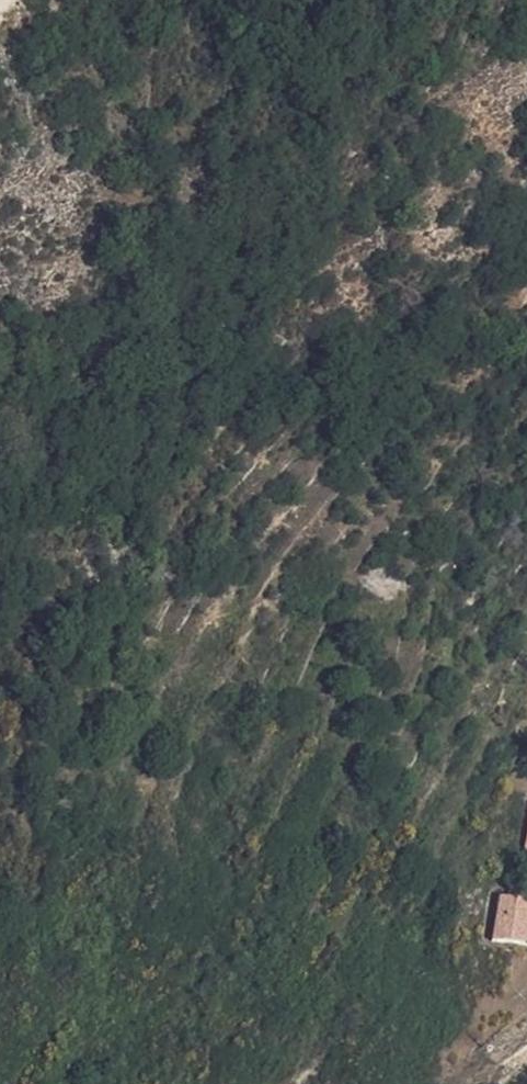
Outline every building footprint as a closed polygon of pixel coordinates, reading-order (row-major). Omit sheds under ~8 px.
[(524,941),(526,911),(526,909),(494,905),(489,947),(523,951),(524,941)]
